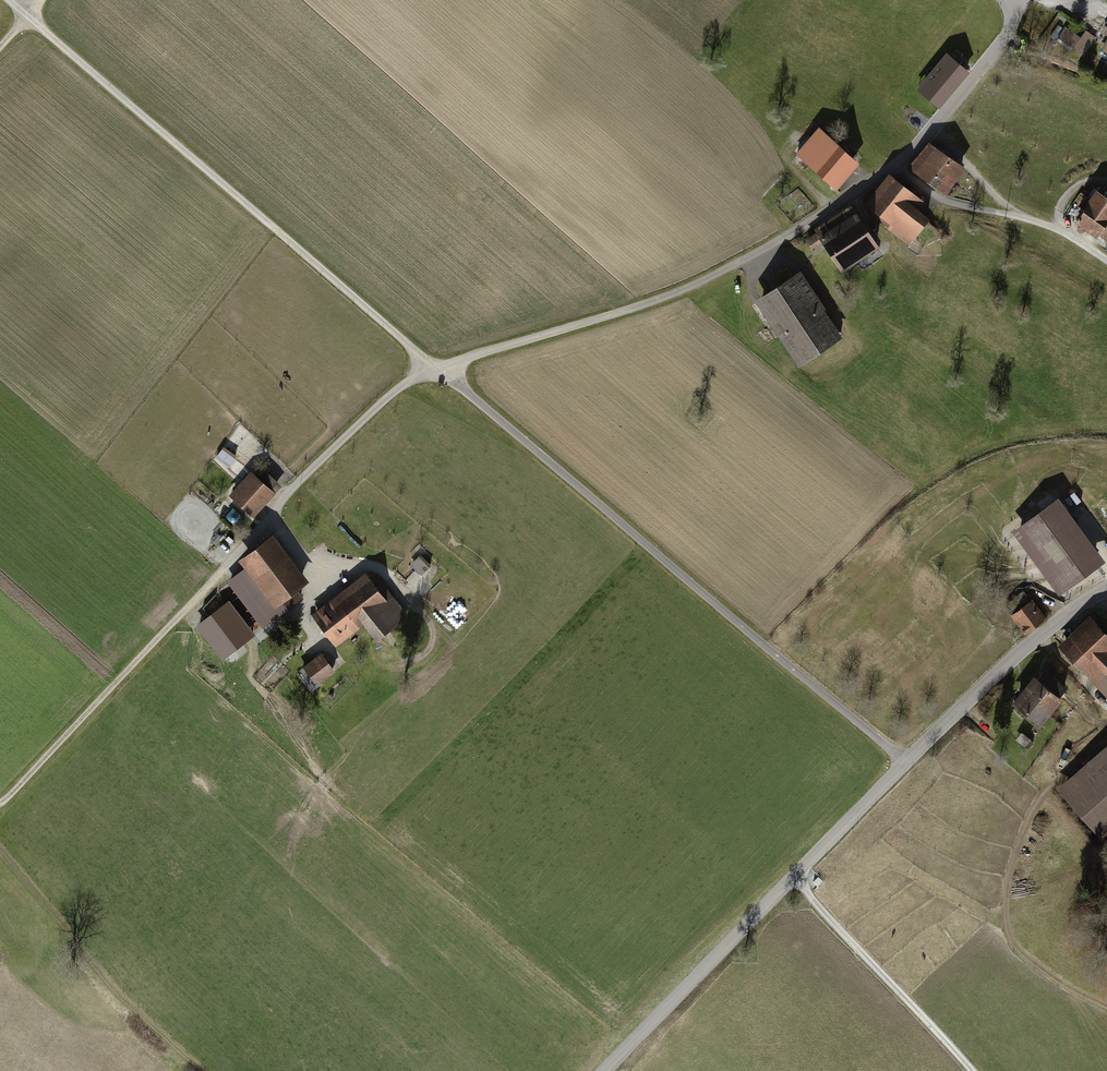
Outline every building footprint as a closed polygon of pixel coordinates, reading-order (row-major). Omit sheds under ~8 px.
[(1068,29),(1060,41),(1086,59),(1099,40),(1089,33),(1084,40),(1068,29)] [(952,56),(919,92),(940,111),(973,75),(952,56)] [(862,167),(823,131),(799,157),(838,193),(862,167)] [(950,160),(931,146),(913,172),(932,185),(950,160)] [(932,185),(949,197),(966,171),(950,160),(932,185)] [(926,207),(891,179),(867,208),(890,228),(887,232),(910,250),(930,225),(919,216),(926,207)] [(1079,216),(1082,219),(1078,225),(1096,238),(1099,235),(1106,241),(1106,199),(1097,191),(1079,216)] [(882,251),(855,208),(837,220),(863,262),(882,251)] [(863,262),(837,220),(818,232),(821,237),(810,243),(816,252),(826,246),(844,274),(863,262)] [(804,274),(758,303),(801,369),(847,340),(804,274)] [(230,497),(253,519),(283,489),(266,472),(259,479),(253,473),(230,497)] [(1064,592),(1105,562),(1059,498),(1043,510),(1028,521),(1013,532),(1015,535),(1025,549),(1032,559),(1039,568),(1046,578),(1059,596),(1064,592)] [(274,536),(240,562),(276,609),(291,597),(310,583),(274,536)] [(421,559),(411,568),(421,579),(431,569),(421,559)] [(316,617),(340,648),(368,626),(381,643),(411,620),(376,575),(372,579),(369,576),(316,617)] [(427,591),(420,596),(429,606),(435,601),(427,591)] [(1028,593),(1007,608),(1026,636),(1047,621),(1028,593)] [(1096,683),(1106,695),(1106,632),(1091,614),(1058,643),(1095,683),(1096,683)] [(323,656),(304,671),(319,690),(338,676),(323,656)] [(1035,679),(1058,698),(1066,689),(1042,670),(1035,679)] [(1051,714),(1062,700),(1058,698),(1035,679),(1033,677),(1022,691),(1051,714)] [(1041,727),(1051,714),(1022,691),(1012,704),(1041,727)] [(1058,790),(1099,840),(1106,834),(1106,750),(1058,790)]
